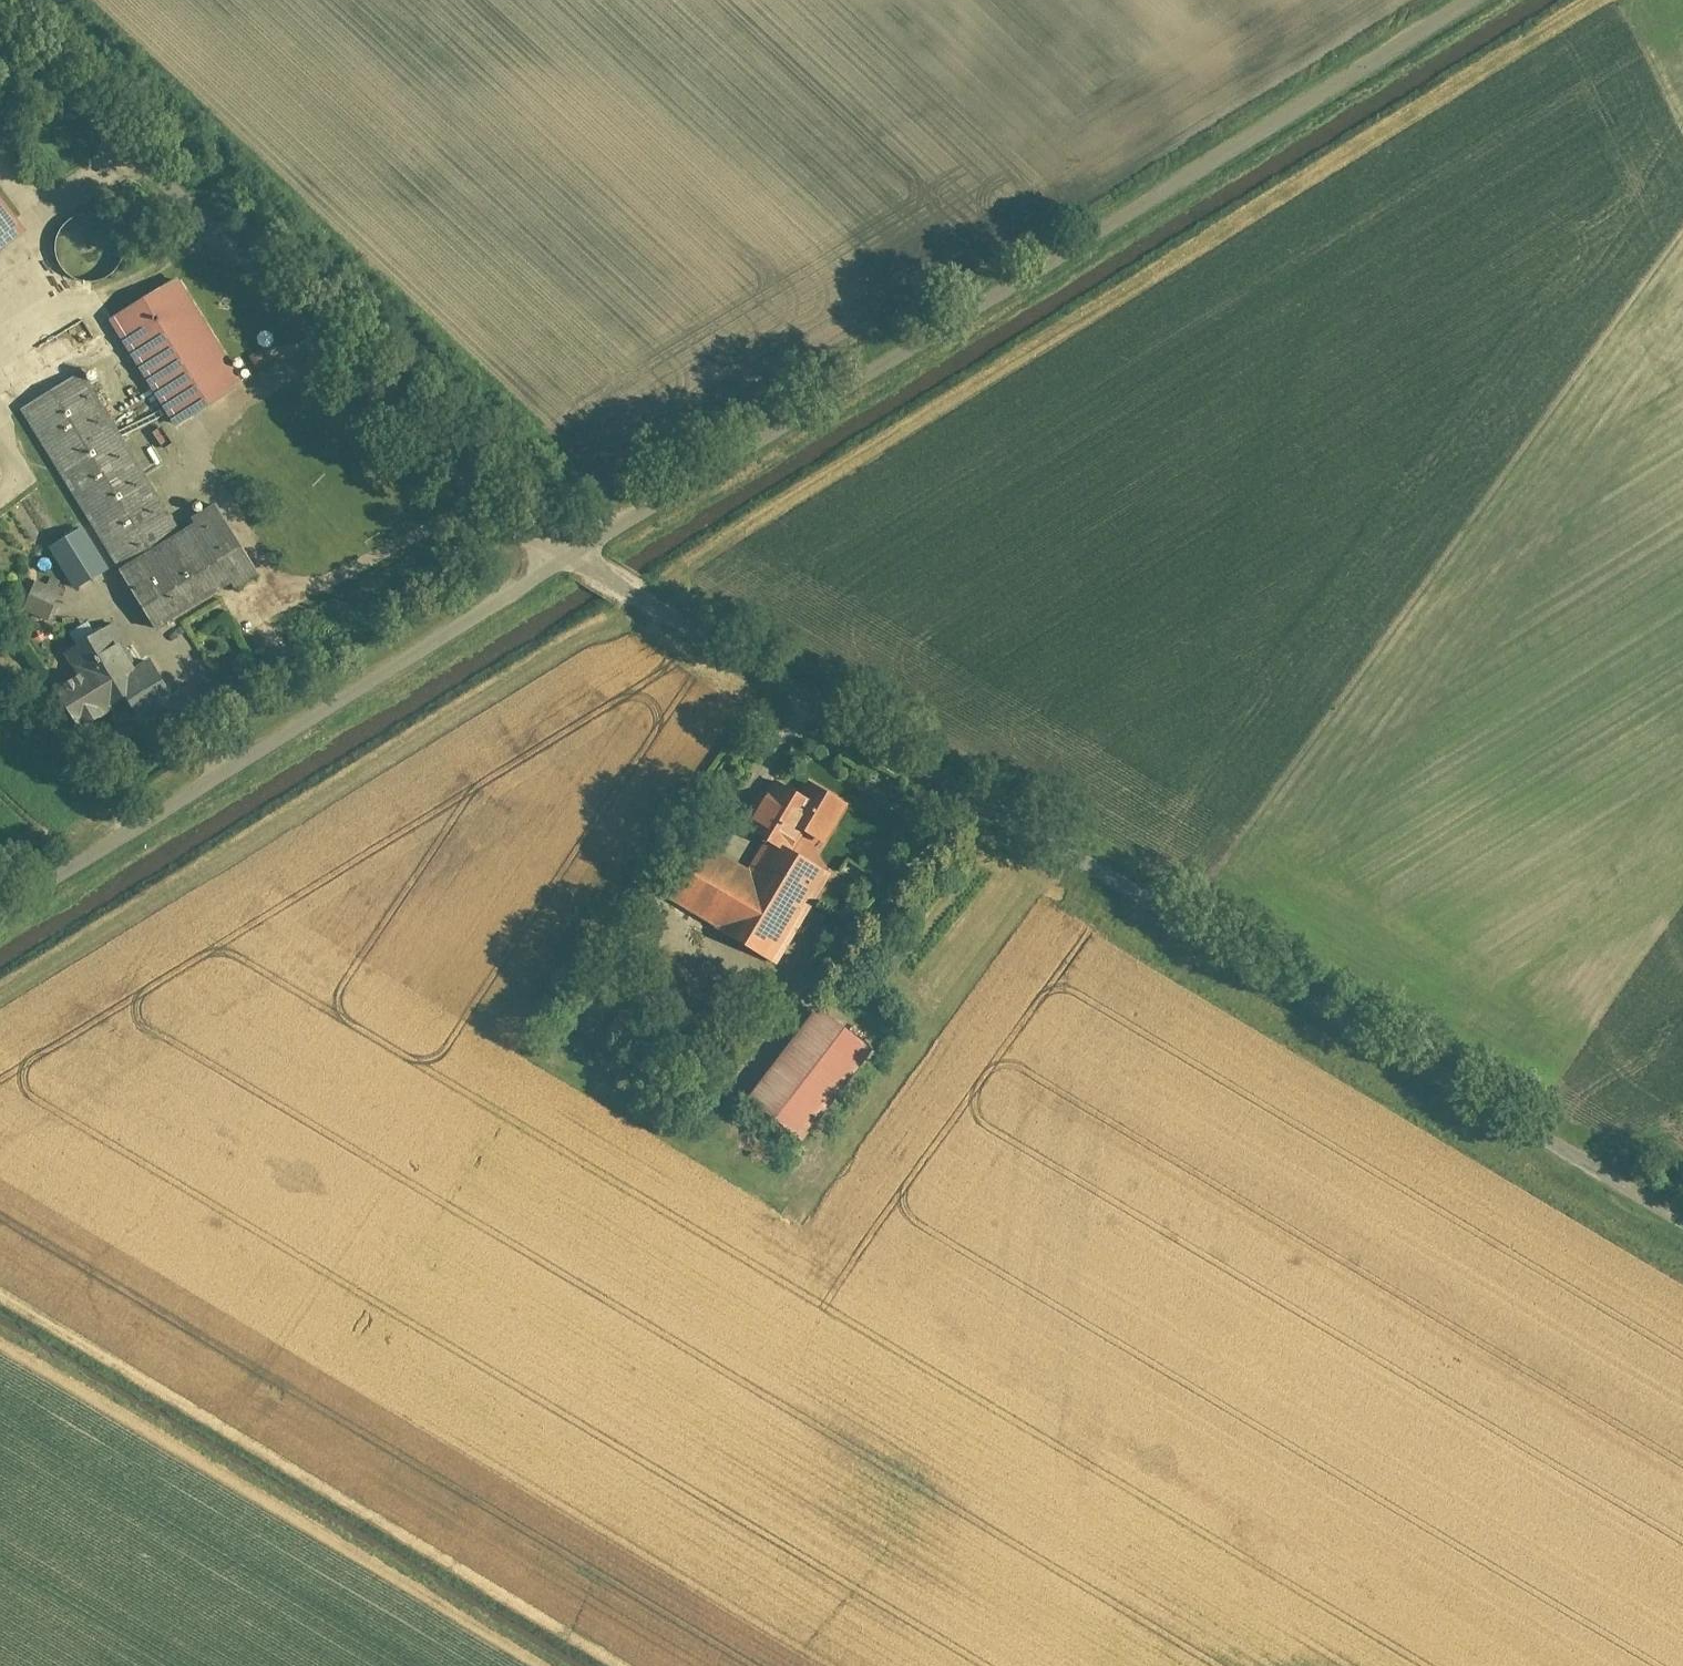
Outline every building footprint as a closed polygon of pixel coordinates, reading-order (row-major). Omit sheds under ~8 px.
[(32,230),(0,188),(0,255),(32,230)] [(74,220),(65,265),(110,275),(119,229),(74,220)] [(181,280),(118,318),(182,426),(246,389),(181,280)] [(84,376),(25,412),(160,630),(234,584),(196,524),(182,534),(84,376)] [(218,505),(194,520),(196,524),(234,584),(240,593),(265,577),(218,505)] [(111,570),(85,528),(51,549),(77,591),(111,570)] [(64,591),(38,581),(26,612),(51,622),(64,591)] [(52,680),(79,728),(132,698),(146,722),(179,703),(154,661),(141,668),(115,625),(64,654),(72,669),(52,680)] [(851,804),(809,780),(800,795),(772,779),(743,829),(765,842),(769,836),(792,849),(802,832),(826,846),(851,804)] [(668,902),(780,968),(835,875),(792,849),(769,836),(765,842),(748,871),(703,844),(668,902)] [(746,1101),(800,1145),(873,1054),(819,1010),(746,1101)]
